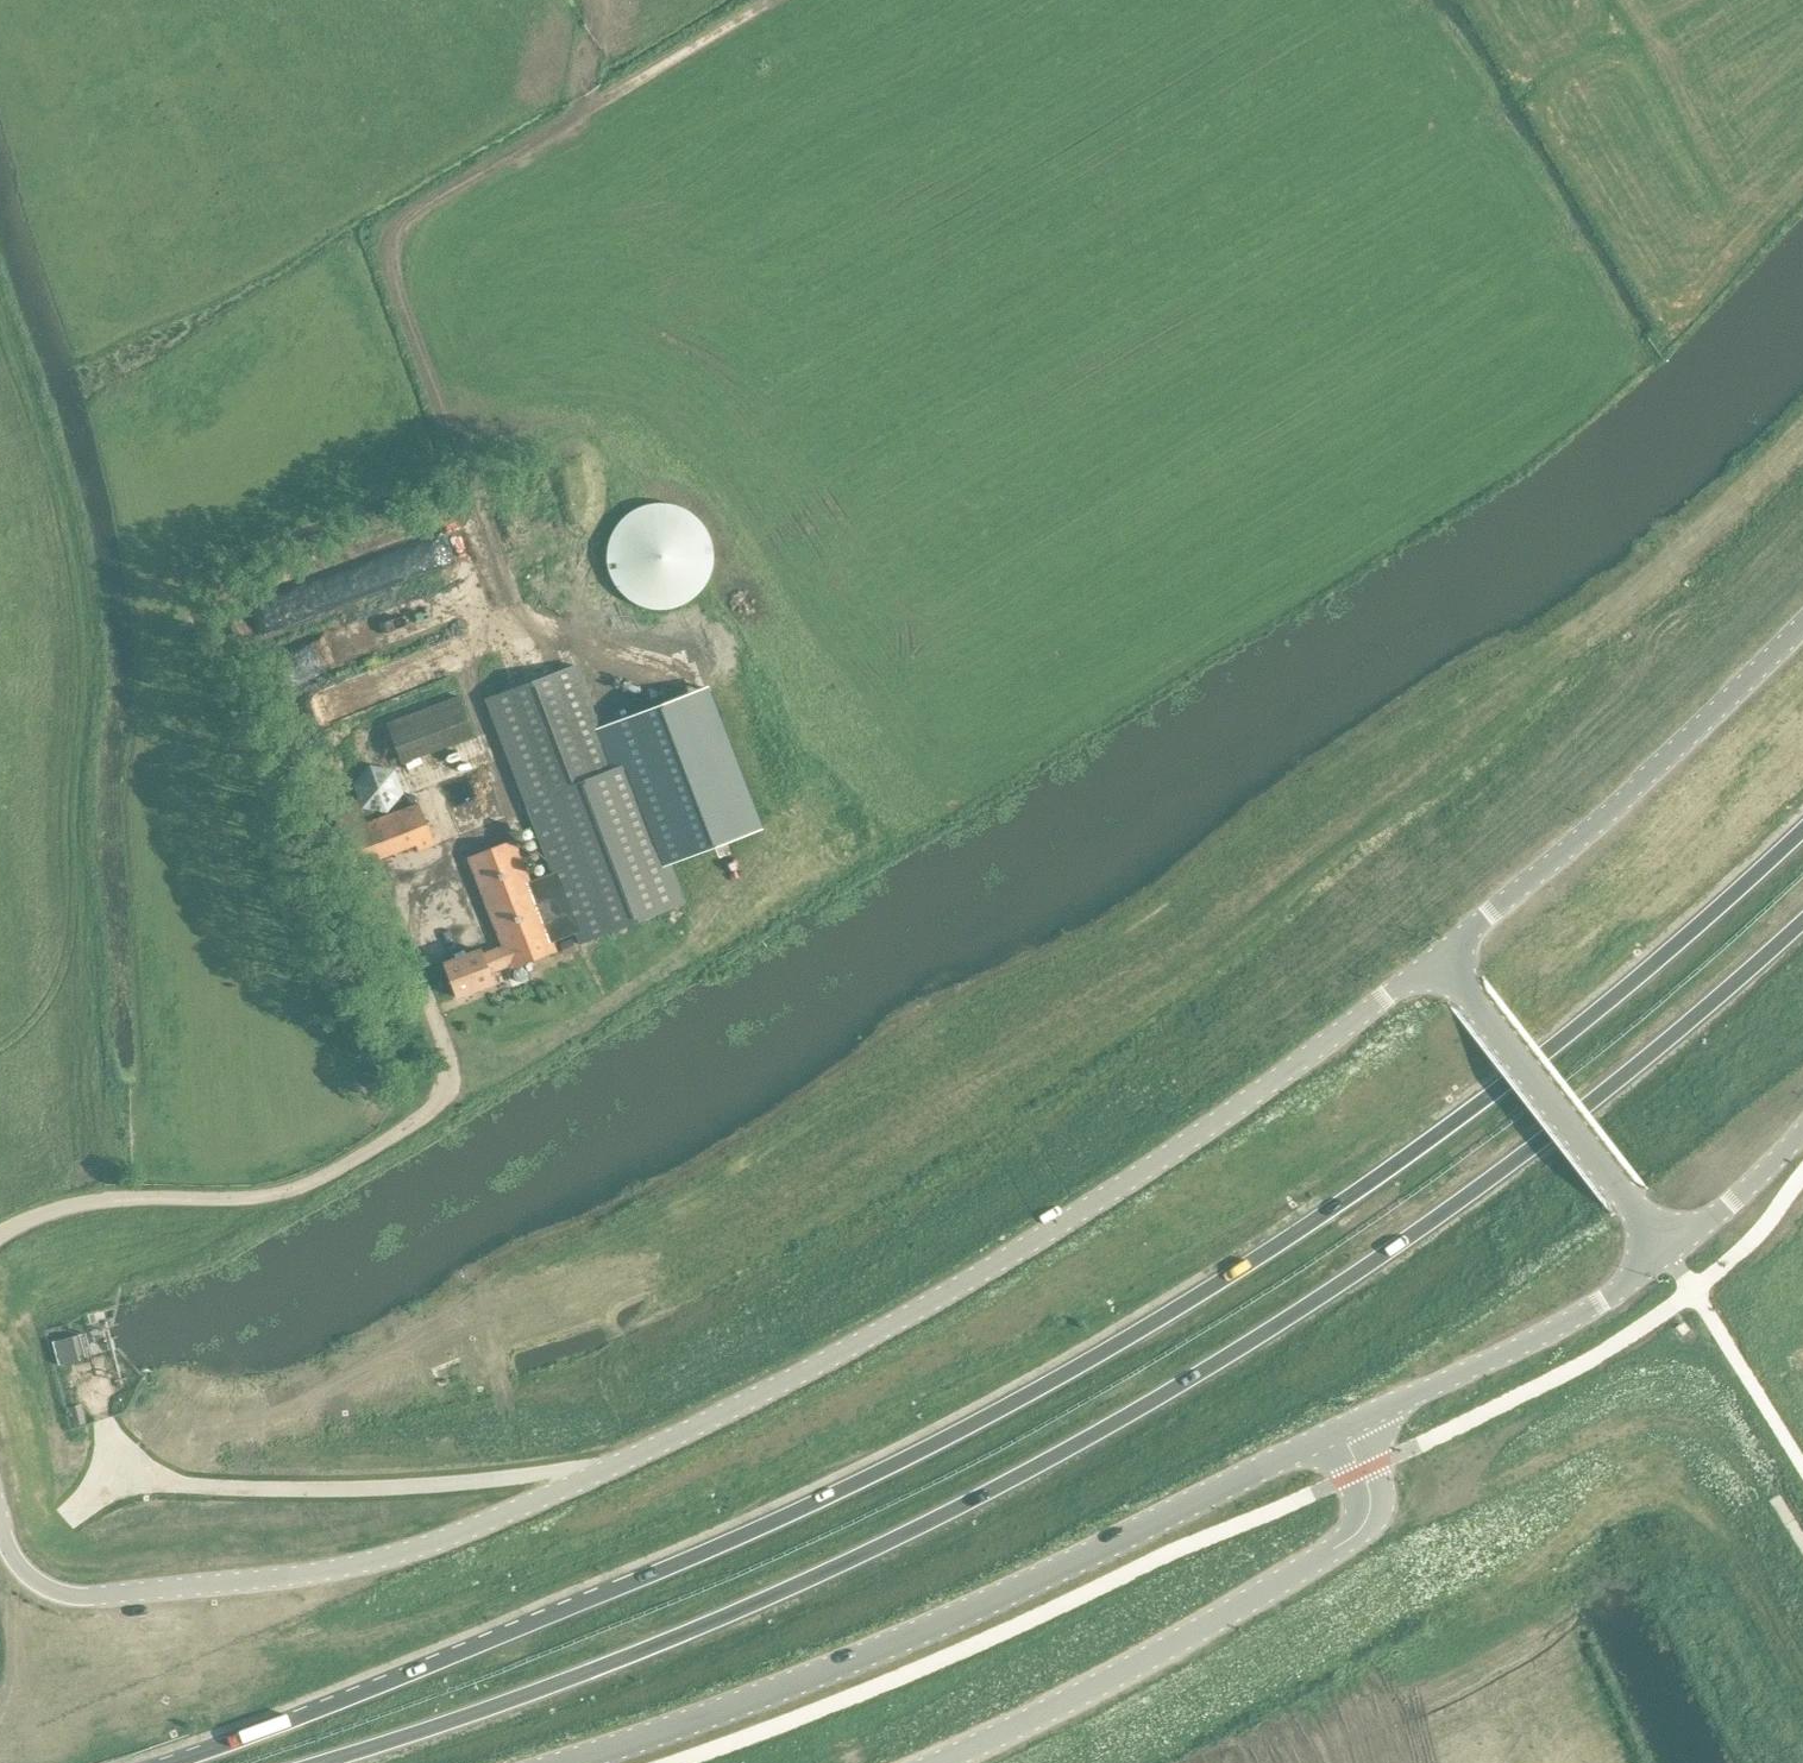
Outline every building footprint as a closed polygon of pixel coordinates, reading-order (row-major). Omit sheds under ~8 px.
[(656,608),(671,607),(686,601),(698,592),(707,580),(713,566),(714,550),(710,535),(703,522),(692,511),(679,504),(664,501),(649,502),(634,507),(622,516),(613,528),(607,543),(606,558),(610,573),(617,586),(628,597),(641,604),(656,608)] [(273,605),(283,623),(312,606),(302,589),(273,605)] [(515,684),(485,695),(525,802),(552,872),(574,933),(576,932),(579,941),(647,915),(684,902),(668,861),(760,827),(707,686),(603,727),(578,661),(515,684)] [(401,763),(473,735),(458,695),(386,722),(401,763)] [(357,797),(360,805),(385,812),(403,792),(394,768),(369,764),(352,784),(356,798),(357,797)] [(357,797),(356,798),(330,807),(350,861),(377,851),(379,857),(415,844),(418,850),(434,844),(418,801),(365,820),(360,805),(357,797)] [(480,948),(443,962),(456,996),(494,982),(490,971),(509,964),(510,967),(556,950),(553,941),(574,933),(552,872),(529,880),(514,838),(467,855),(501,945),(482,953),(480,948)] [(438,948),(442,957),(477,941),(473,932),(438,948)] [(85,1357),(78,1334),(51,1341),(58,1364),(85,1357)]
